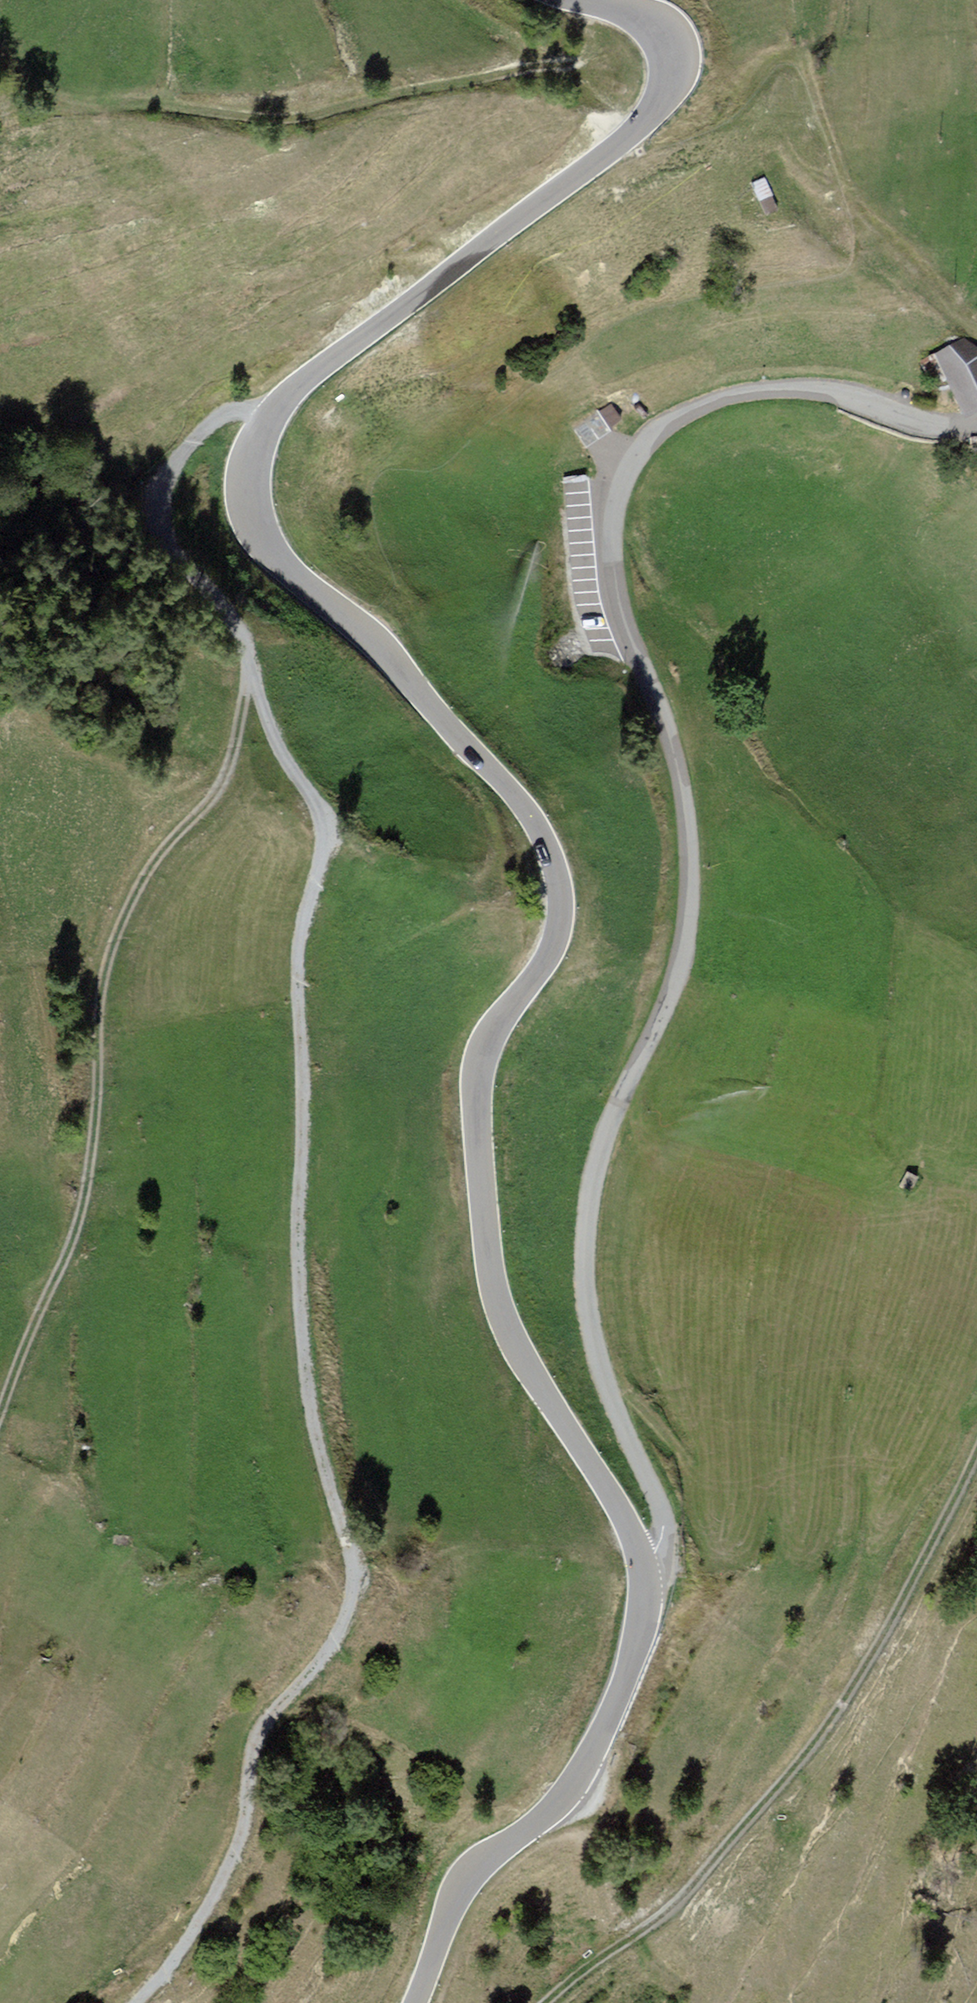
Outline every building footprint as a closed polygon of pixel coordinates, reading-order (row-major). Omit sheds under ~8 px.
[(963,342),(929,360),(941,384),(951,378),(969,413),(976,408),(976,349),(963,342)] [(603,408),(573,429),(586,448),(616,427),(603,408)]
